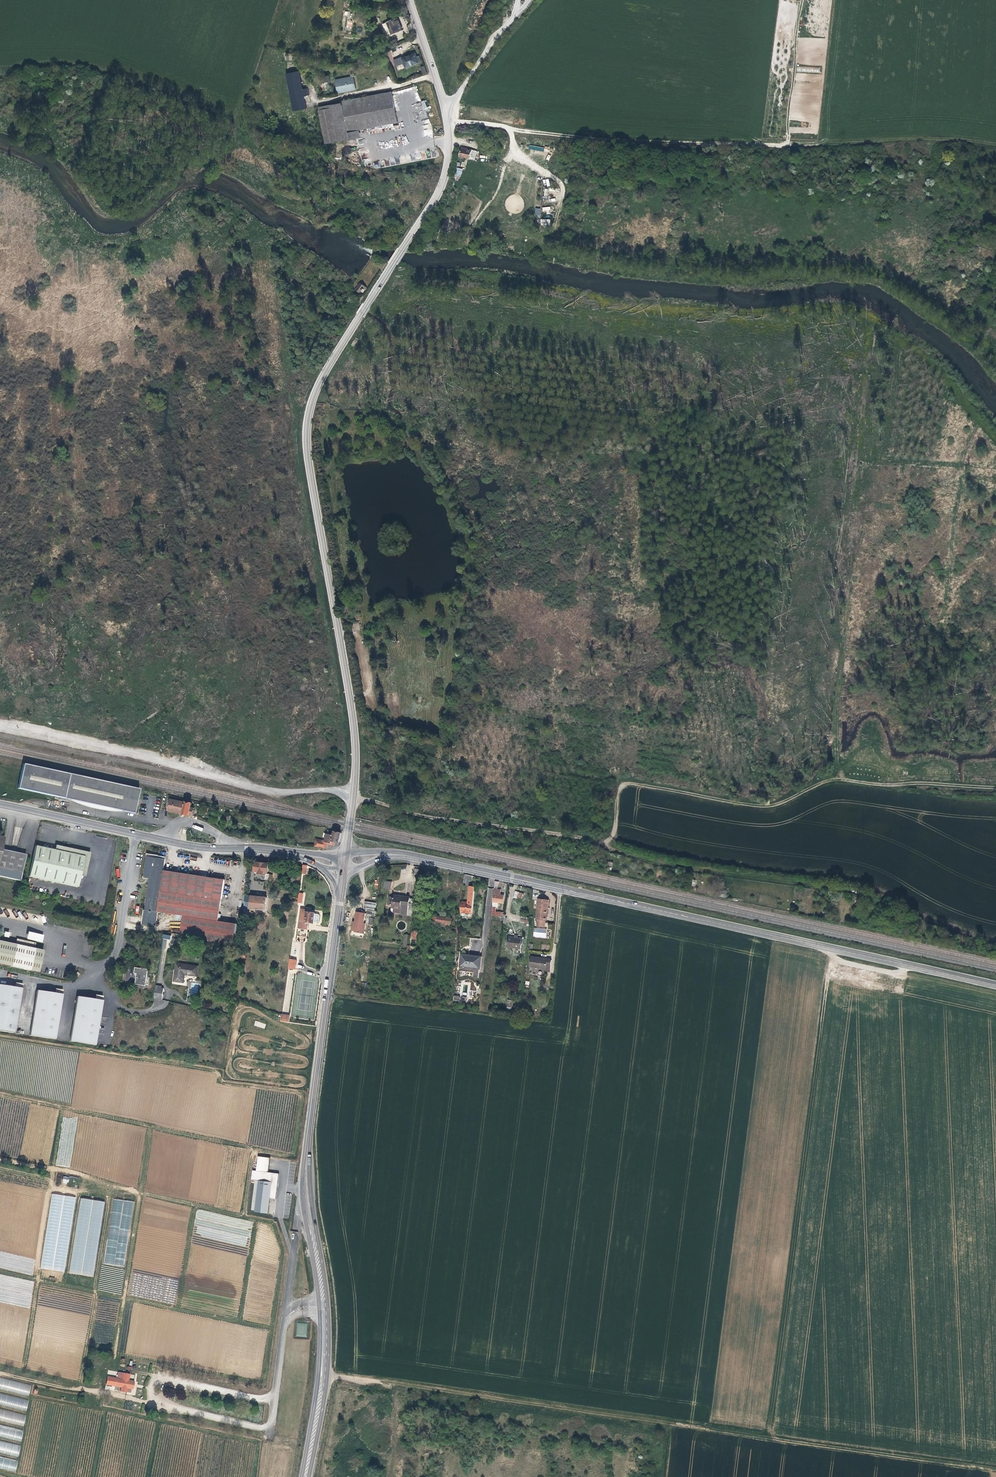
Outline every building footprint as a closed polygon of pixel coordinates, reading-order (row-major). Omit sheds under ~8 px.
[(400,29),(404,28),(402,22),(398,23),(397,20),(385,24),(389,35),(394,33),(394,34),(401,32),(400,29)] [(421,63),(421,62),(423,61),(421,56),(419,57),(417,53),(404,57),(403,56),(396,59),(398,65),(405,63),(407,67),(421,63)] [(308,88),(302,89),(299,71),(285,73),(292,111),(306,109),(304,96),(309,95),(308,88)] [(357,91),(353,78),(340,81),(343,90),(340,91),(341,95),(357,91)] [(399,123),(397,114),(394,93),(393,89),(383,90),(384,95),(346,103),(347,109),(349,123),(353,122),(355,132),(399,123)] [(402,113),(398,93),(394,93),(397,114),(402,113)] [(349,123),(347,109),(340,110),(342,124),(349,123)] [(422,120),(422,125),(424,136),(432,134),(430,119),(422,120)] [(469,161),(470,154),(459,152),(458,159),(469,161)] [(367,290),(360,286),(356,292),(361,296),(364,291),(366,292),(367,290)] [(23,764),(21,770),(17,789),(132,814),(134,805),(135,805),(136,804),(136,802),(136,801),(135,800),(137,789),(23,764)] [(171,799),(168,810),(183,813),(183,814),(189,815),(192,815),(194,808),(190,808),(191,803),(185,802),(185,803),(171,799)] [(338,842),(340,833),(335,832),(334,832),(333,835),(326,834),(325,841),(319,840),(319,841),(314,841),(313,846),(326,848),(327,844),(333,846),(334,842),(338,842)] [(83,857),(34,846),(27,877),(77,888),(83,857)] [(24,856),(0,850),(0,877),(19,881),(24,856)] [(166,913),(172,872),(163,870),(165,856),(146,853),(143,878),(149,878),(145,910),(156,912),(166,913)] [(268,864),(255,862),(255,869),(254,870),(254,872),(255,872),(255,874),(258,874),(258,873),(263,874),(263,873),(267,873),(268,864)] [(179,937),(232,945),(235,924),(218,922),(224,880),(172,872),(166,913),(182,916),(179,937)] [(461,902),(460,912),(472,913),(475,887),(470,887),(468,903),(461,902)] [(493,889),(493,895),(492,902),(497,903),(503,903),(504,896),(500,895),(500,890),(497,890),(493,889)] [(298,892),(297,902),(304,903),(305,893),(298,892)] [(247,894),(245,894),(244,908),(246,908),(265,910),(266,898),(247,895),(247,894)] [(388,896),(387,904),(391,905),(391,908),(400,909),(399,915),(406,916),(409,897),(393,895),(393,897),(388,896)] [(547,906),(548,906),(549,898),(538,897),(538,899),(547,900),(547,906)] [(515,903),(517,899),(513,898),(509,911),(512,912),(512,910),(524,914),(527,907),(515,903)] [(545,920),(547,920),(548,906),(547,906),(547,900),(538,899),(536,919),(544,920),(545,920)] [(367,916),(374,917),(376,903),(365,901),(364,909),(368,910),(367,916)] [(491,915),(503,917),(504,912),(496,912),(496,907),(492,907),(491,915)] [(301,909),(300,911),(298,928),(308,930),(308,927),(309,925),(309,923),(313,923),(314,913),(307,912),(307,910),(301,909)] [(156,912),(145,910),(143,910),(141,923),(154,925),(156,912)] [(354,925),(365,926),(365,924),(363,924),(364,919),(365,919),(365,917),(364,917),(365,914),(356,912),(355,922),(354,925)] [(432,917),(432,921),(431,925),(449,927),(449,924),(451,924),(451,919),(446,918),(446,916),(442,915),(442,918),(432,917)] [(363,934),(365,926),(354,925),(352,925),(351,931),(355,931),(355,932),(363,934)] [(533,937),(546,938),(546,928),(533,928),(533,937)] [(42,935),(27,931),(25,938),(41,942),(42,935)] [(508,947),(520,948),(521,939),(509,938),(508,947)] [(14,945),(33,949),(34,944),(15,940),(14,945)] [(33,949),(14,945),(0,942),(0,965),(37,973),(42,951),(33,949)] [(460,966),(468,967),(469,955),(461,954),(460,966)] [(469,955),(468,967),(480,968),(481,957),(469,955)] [(547,961),(547,959),(531,957),(529,968),(545,970),(545,973),(550,974),(551,961),(547,961)] [(197,966),(176,963),(173,981),(182,982),(184,974),(196,976),(197,966)] [(147,969),(135,967),(134,973),(137,973),(135,984),(145,985),(147,969)] [(14,987),(0,985),(0,1032),(14,1034),(21,988),(14,987)] [(165,986),(155,985),(153,998),(163,1000),(165,986)] [(61,994),(54,993),(36,991),(29,1036),(54,1040),(61,994)] [(101,1000),(94,999),(76,997),(69,1042),(94,1046),(101,1000)] [(270,1158),(258,1156),(256,1171),(255,1172),(252,1172),(251,1179),(255,1180),(258,1180),(257,1186),(254,1210),(267,1212),(269,1199),(269,1197),(275,1198),(279,1174),(272,1173),(272,1175),(268,1174),(268,1172),(270,1158)] [(94,1276),(104,1201),(79,1198),(70,1273),(94,1276)] [(133,1201),(112,1199),(104,1263),(125,1266),(133,1201)] [(196,1236),(247,1245),(250,1229),(251,1229),(252,1221),(224,1216),(221,1231),(217,1230),(217,1232),(209,1230),(211,1224),(204,1223),(203,1228),(198,1227),(196,1236)] [(33,1274),(35,1258),(5,1254),(3,1261),(0,1262),(0,1269),(33,1274)] [(21,1305),(26,1305),(27,1297),(27,1291),(19,1292),(18,1292),(17,1299),(15,1290),(11,1291),(10,1297),(10,1291),(5,1291),(4,1296),(1,1297),(0,1296),(0,1302),(21,1305)] [(129,1374),(122,1373),(121,1379),(116,1378),(114,1386),(120,1387),(119,1391),(126,1392),(127,1388),(131,1389),(132,1389),(134,1381),(128,1380),(129,1374)] [(114,1386),(116,1378),(106,1376),(104,1384),(114,1386)] [(29,1395),(31,1384),(0,1378),(0,1390),(29,1395)] [(29,1399),(0,1393),(0,1405),(26,1410),(29,1399)] [(24,1426),(26,1414),(0,1409),(0,1421),(24,1426)] [(21,1441),(24,1430),(0,1424),(0,1437),(21,1441)] [(21,1445),(0,1440),(0,1453),(18,1457),(21,1445)] [(15,1472),(18,1461),(0,1456),(0,1468),(15,1472)]
